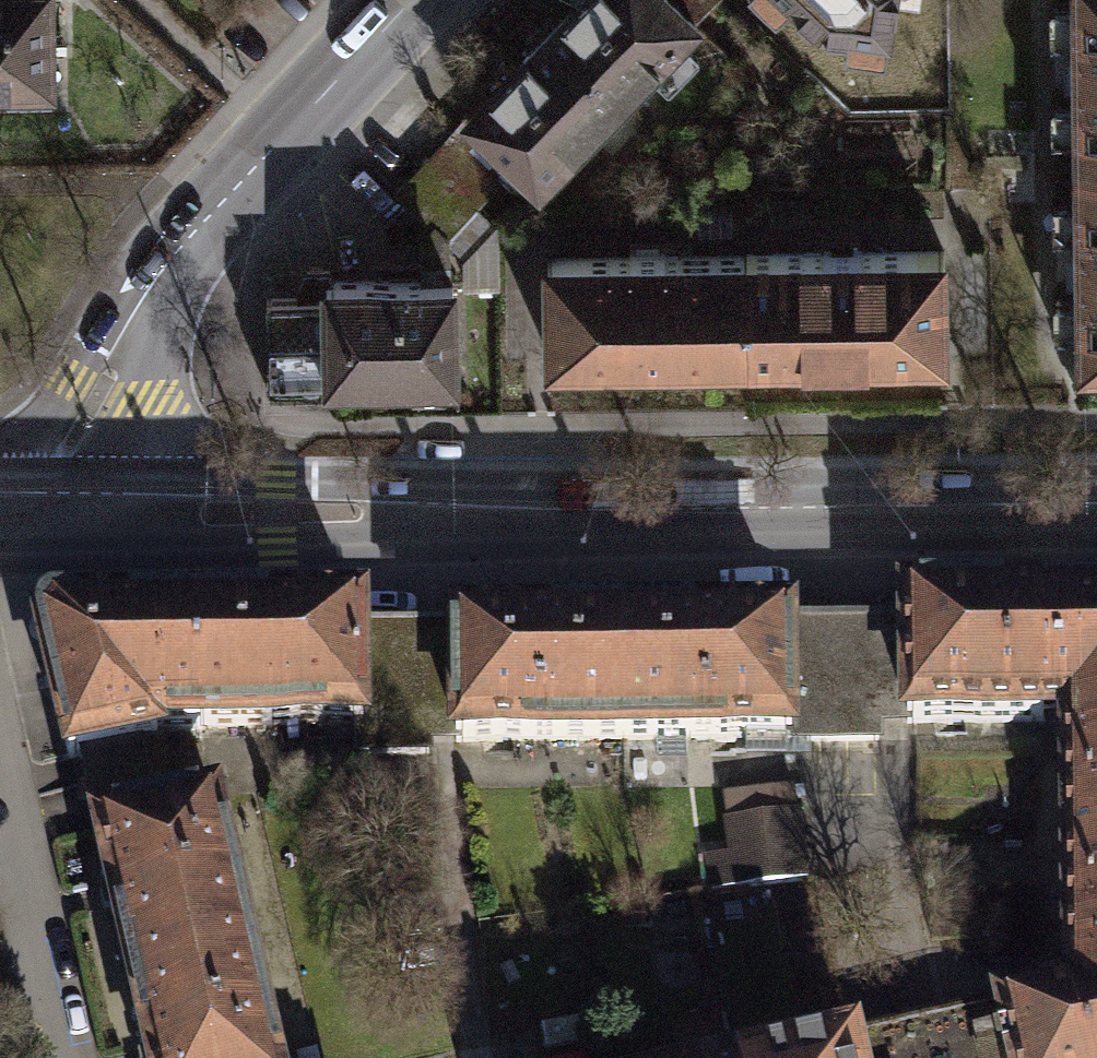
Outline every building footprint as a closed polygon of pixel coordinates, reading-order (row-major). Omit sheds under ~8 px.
[(7,82),(7,98),(50,98),(48,0),(0,0),(0,82),(7,82)] [(713,0),(576,0),(550,27),(621,94),(713,0)] [(822,27),(890,37),(896,0),(796,0),(822,27)] [(1077,165),(1096,165),(1096,0),(1074,0),(1077,165)] [(541,179),(621,94),(550,27),(470,112),(541,179)] [(452,129),(425,159),(476,206),(504,176),(452,129)] [(425,159),(394,192),(463,255),(494,223),(476,206),(425,159)] [(1077,165),(1081,362),(1096,361),(1096,165),(1077,165)] [(944,352),(942,252),(748,255),(749,356),(944,352)] [(749,356),(748,255),(548,258),(550,359),(749,356)] [(327,299),(270,301),(271,392),(330,391),(329,378),(455,376),(453,280),(327,283),(327,299)] [(1096,763),(1096,599),(1039,600),(1041,721),(1066,721),(1067,764),(1096,763)] [(1041,721),(1039,600),(905,603),(906,619),(907,723),(1041,721)] [(360,609),(200,611),(201,728),(361,726),(360,625),(360,609)] [(156,728),(201,728),(200,611),(54,612),(39,633),(69,758),(80,755),(138,742),(157,737),(156,728)] [(785,620),(787,737),(787,741),(878,740),(878,723),(893,723),(907,723),(906,619),(891,619),(785,620)] [(787,737),(785,620),(622,622),(624,739),(787,737)] [(624,739),(622,622),(454,624),(455,741),(624,739)] [(361,726),(361,753),(429,753),(429,742),(441,742),(455,741),(454,624),(439,624),(360,625),(361,726)] [(97,829),(154,816),(138,742),(80,755),(97,829)] [(1096,938),(1096,763),(1067,764),(1069,938),(1096,938)] [(794,786),(723,795),(731,856),(707,858),(711,891),(807,880),(794,786)] [(134,991),(252,964),(216,802),(154,816),(97,829),(108,878),(105,879),(113,915),(116,915),(134,991)] [(1069,938),(1069,976),(1070,979),(1073,980),(1077,981),(1077,995),(1062,995),(1005,1008),(1000,1009),(1011,1057),(1096,1057),(1096,938),(1069,938)] [(134,991),(146,1043),(142,1044),(145,1057),(274,1057),(252,964),(134,991)] [(851,1039),(855,1057),(1011,1057),(1000,1009),(1005,1008),(1004,1004),(927,1022),(851,1039)] [(851,1039),(845,1040),(847,1050),(810,1057),(855,1057),(851,1039)]
